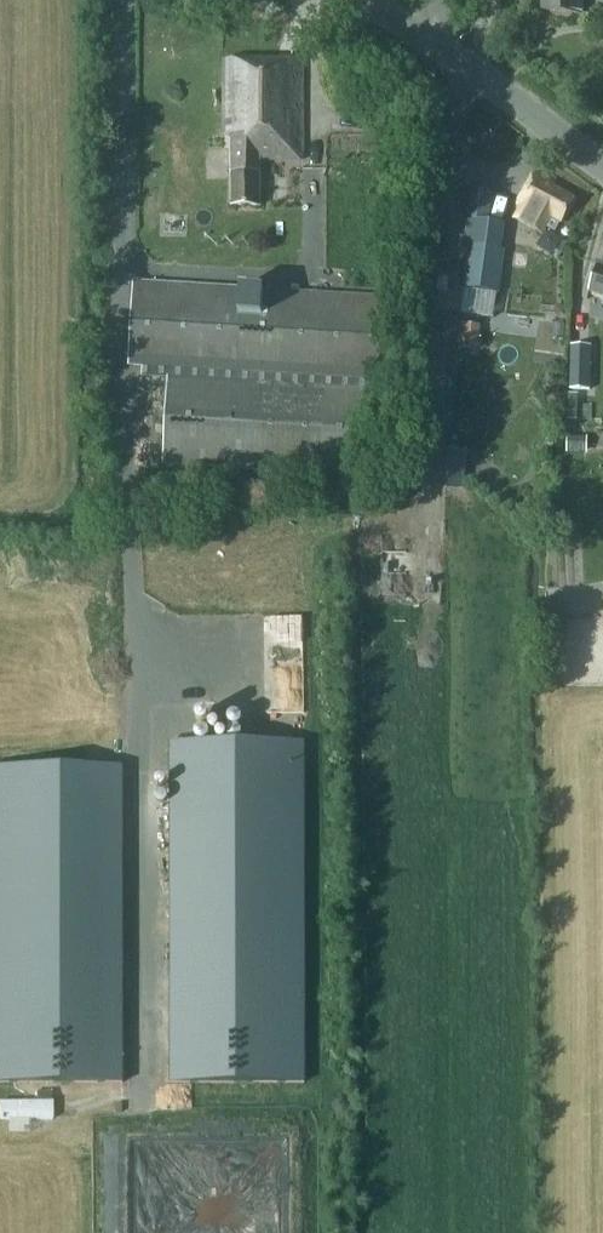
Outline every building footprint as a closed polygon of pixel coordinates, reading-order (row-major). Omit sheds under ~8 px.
[(541,10),(582,11),(582,0),(542,0),(541,10)] [(299,157),(298,58),(220,58),(220,133),(229,133),(230,205),(256,204),(256,158),(299,157)] [(514,200),(518,203),(511,216),(537,230),(546,214),(557,220),(570,196),(549,184),(551,181),(531,170),(514,200)] [(466,219),(462,247),(470,248),(464,289),(500,295),(506,251),(501,250),(505,225),(489,223),(466,219)] [(585,293),(602,299),(602,237),(585,293)] [(125,367),(386,383),(391,297),(130,281),(125,367)] [(553,323),(552,341),(563,342),(564,324),(553,323)] [(570,390),(590,391),(592,347),(571,346),(570,390)] [(163,466),(352,478),(358,391),(168,380),(163,466)] [(591,405),(582,405),(582,421),(591,420),(591,405)] [(566,438),(566,453),(581,453),(581,438),(566,438)] [(172,751),(172,1082),(304,1082),(304,751),(172,751)] [(121,1082),(121,775),(0,775),(0,1082),(121,1082)]
